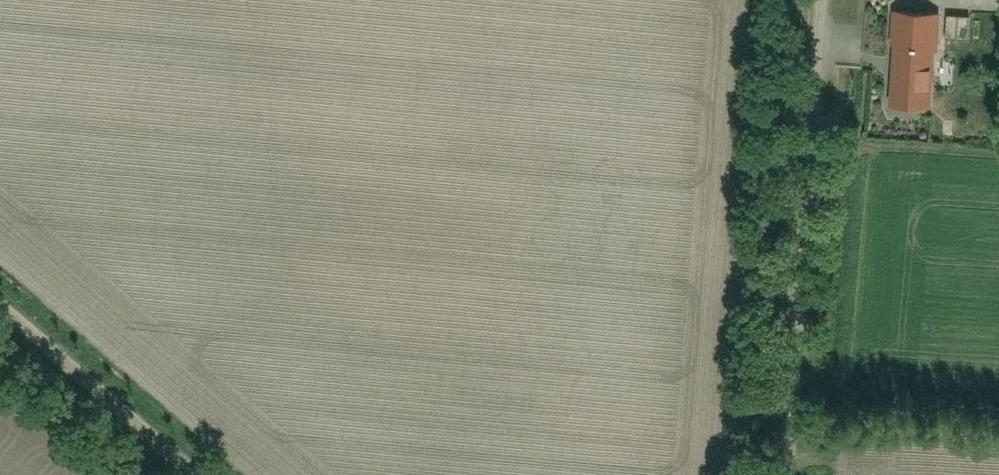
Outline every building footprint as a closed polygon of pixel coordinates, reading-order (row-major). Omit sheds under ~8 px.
[(927,109),(931,16),(892,14),(888,108),(927,109)]
